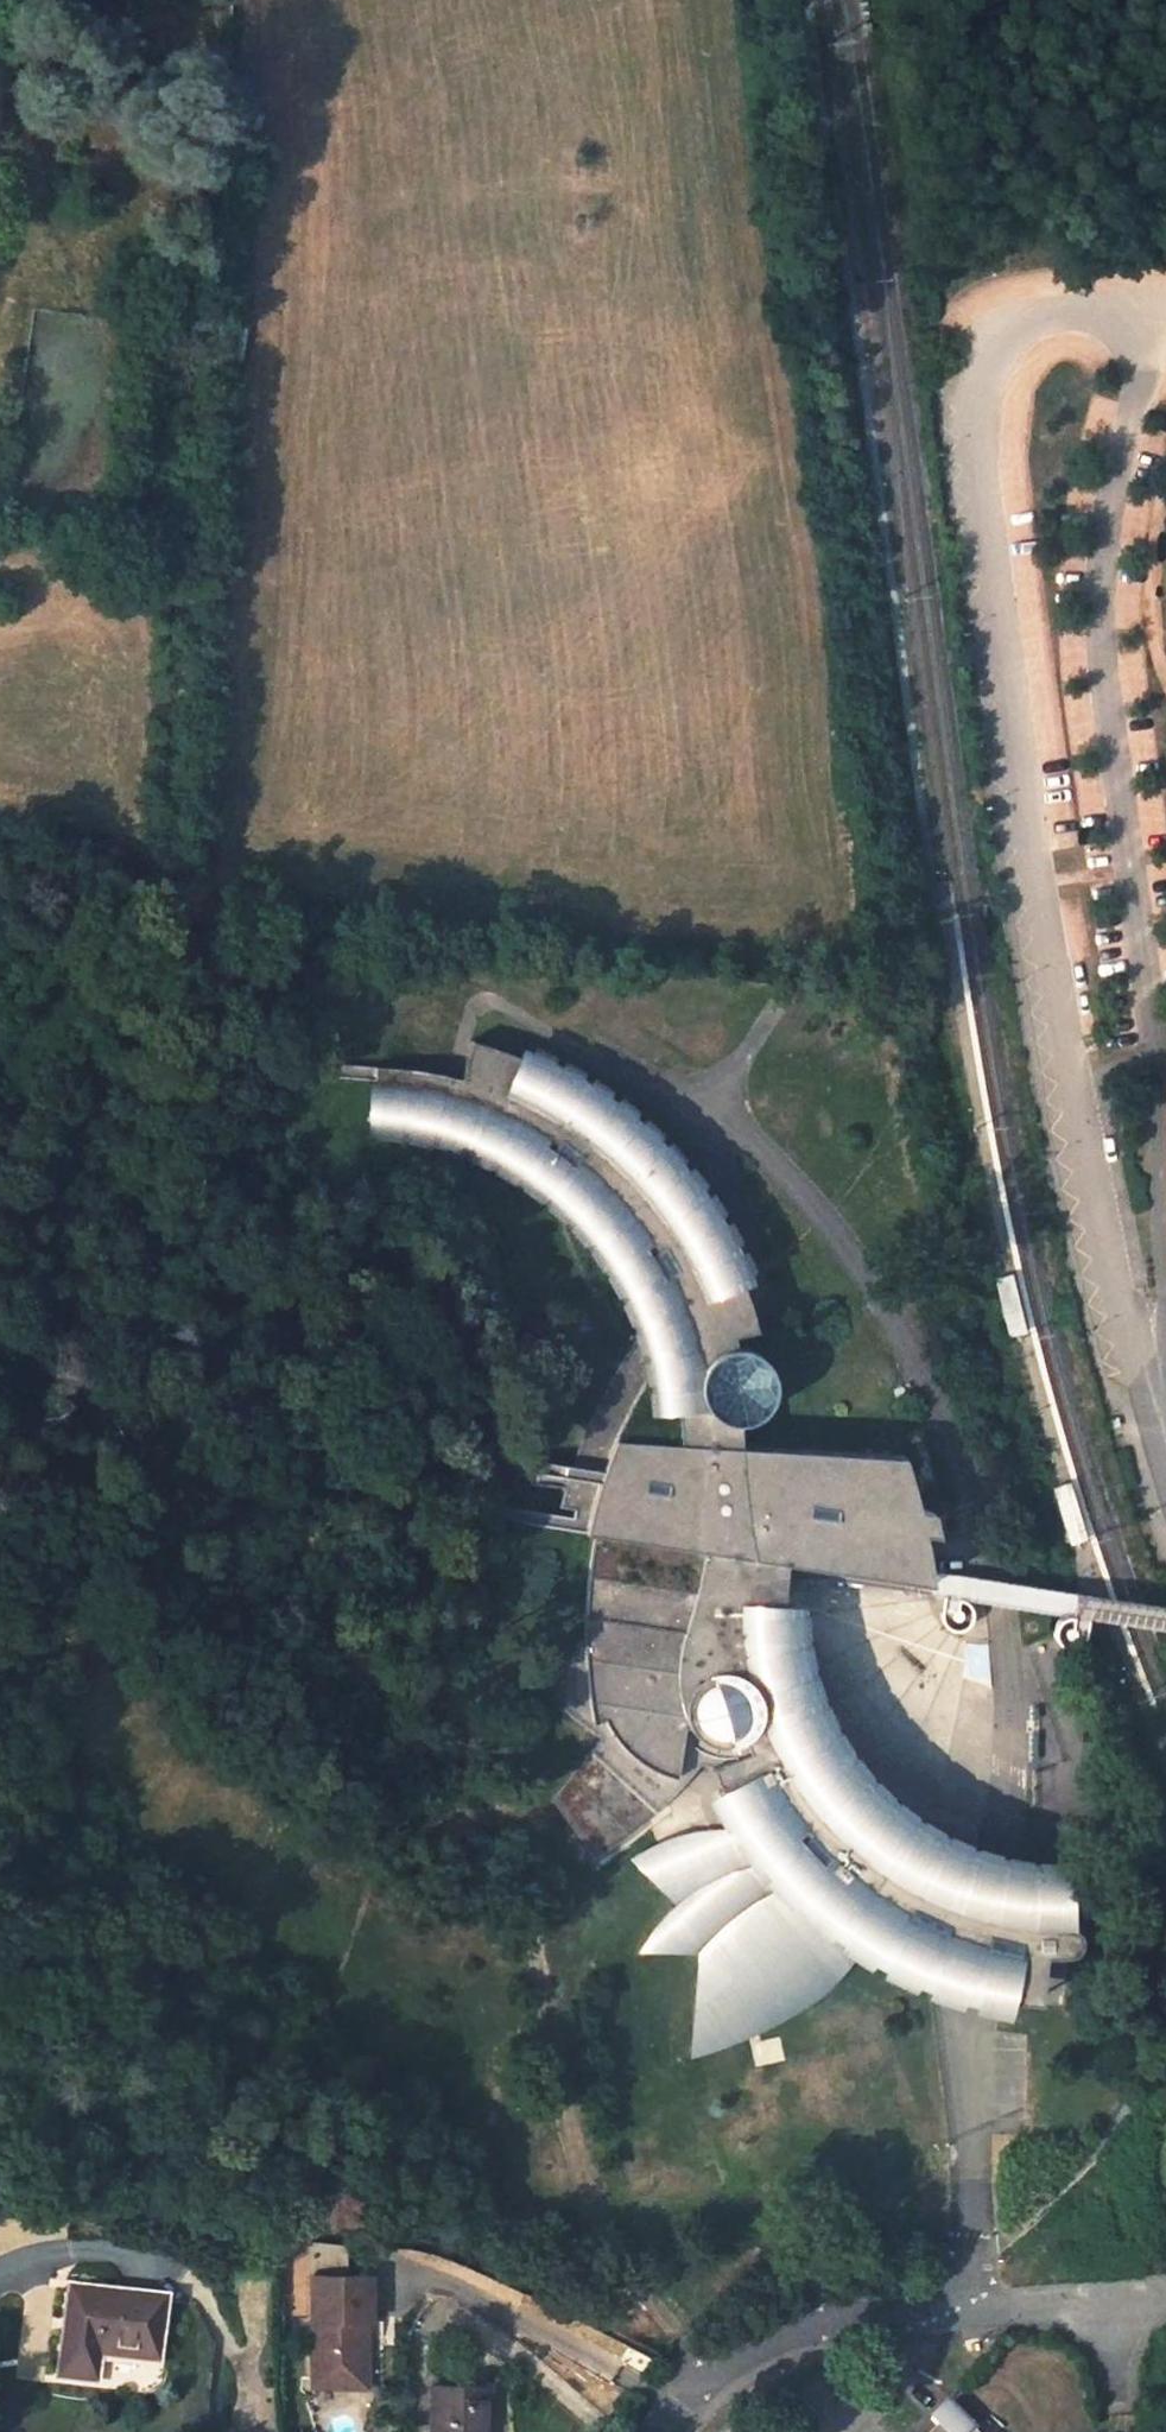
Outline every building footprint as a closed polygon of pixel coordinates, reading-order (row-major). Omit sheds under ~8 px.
[(745,1280),(730,1253),(689,1181),(675,1163),(665,1152),(640,1126),(616,1106),(591,1089),(562,1071),(560,1071),(547,1064),(530,1056),(524,1053),(522,1057),(497,1048),(472,1040),(461,1078),(421,1070),(375,1066),(372,1125),(399,1128),(425,1133),(427,1133),(445,1138),(456,1142),(458,1143),(465,1145),(490,1156),(519,1172),(540,1187),(553,1197),(558,1201),(561,1217),(566,1234),(574,1254),(585,1275),(596,1292),(597,1292),(620,1279),(642,1326),(618,1364),(604,1388),(592,1412),(575,1456),(566,1481),(559,1507),(590,1511),(585,1532),(594,1533),(590,1552),(586,1580),(584,1610),(584,1636),(561,1655),(533,1686),(599,1737),(580,1765),(551,1800),(594,1857),(611,1847),(632,1832),(647,1819),(665,1803),(681,1787),(700,1763),(710,1767),(722,1790),(718,1792),(716,1791),(733,1819),(742,1835),(732,1834),(716,1834),(698,1837),(681,1841),(660,1850),(686,1906),(677,1915),(676,1918),(675,1918),(663,1936),(711,1949),(705,2021),(715,2022),(725,2022),(748,2020),(766,2016),(792,2005),(814,1991),(833,1974),(845,1959),(855,1942),(881,1957),(902,1968),(925,1978),(953,1988),(985,1997),(1006,2001),(1007,1995),(1037,2000),(1042,1952),(1069,1951),(1075,1947),(1078,1940),(1078,1934),(1076,1928),(1070,1923),(1063,1922),(1063,1868),(1052,1868),(1030,1867),(1005,1863),(988,1859),(970,1853),(950,1845),(918,1828),(886,1804),(872,1792),(853,1771),(842,1756),(826,1732),(819,1719),(811,1699),(800,1701),(792,1679),(788,1661),(785,1644),(782,1615),(782,1593),(783,1579),(814,1579),(846,1582),(931,1583),(923,1532),(938,1535),(932,1511),(918,1509),(910,1479),(903,1455),(739,1445),(739,1422),(751,1419),(756,1417),(764,1411),(769,1403),(772,1397),(773,1391),(774,1383),(773,1373),(771,1368),(763,1357),(752,1349),(733,1347),(732,1335),(756,1329),(749,1303),(741,1282),(745,1280)] [(996,1279),(1010,1339),(1028,1334),(1015,1274),(996,1279)] [(1072,1482),(1055,1488),(1073,1544),(1091,1538),(1072,1482)] [(370,2277),(311,2275),(309,2387),(356,2388),(357,2322),(364,2322),(370,2323),(370,2277)] [(97,2353),(156,2361),(163,2298),(71,2287),(60,2376),(93,2380),(97,2353)] [(432,2431),(488,2431),(489,2389),(431,2389),(432,2431)] [(944,2405),(931,2419),(937,2425),(930,2431),(974,2431),(944,2405)]
